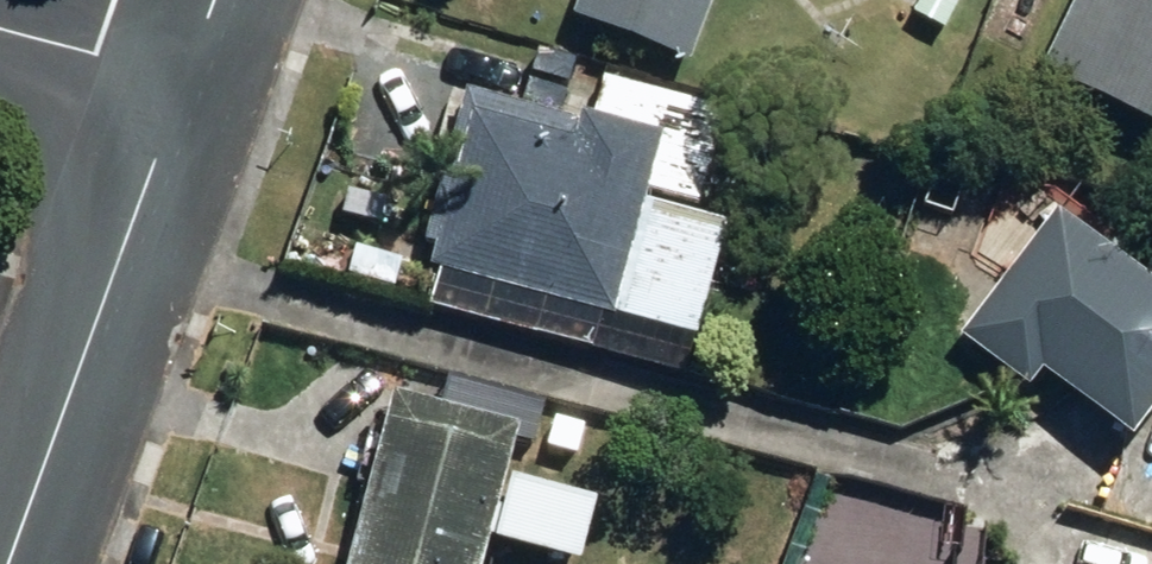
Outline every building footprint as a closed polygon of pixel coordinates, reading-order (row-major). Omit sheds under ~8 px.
[(691,47),(710,0),(579,0),(578,3),(691,47)] [(955,9),(960,0),(938,0),(955,9)] [(1029,0),(996,0),(993,8),(1023,17),(1029,0)] [(1151,109),(1151,0),(1072,0),(1044,56),(1151,109)] [(431,303),(647,359),(656,324),(696,335),(728,218),(638,194),(641,181),(699,196),(724,100),(605,70),(594,110),(583,108),(580,117),(463,87),(424,237),(441,241),(435,262),(441,264),(431,303)] [(1133,434),(1151,408),(1151,275),(1059,206),(962,334),(1029,384),(1042,367),(1133,434)] [(515,434),(536,440),(547,394),(447,370),(438,406),(393,395),(350,563),(482,563),(515,434)]
